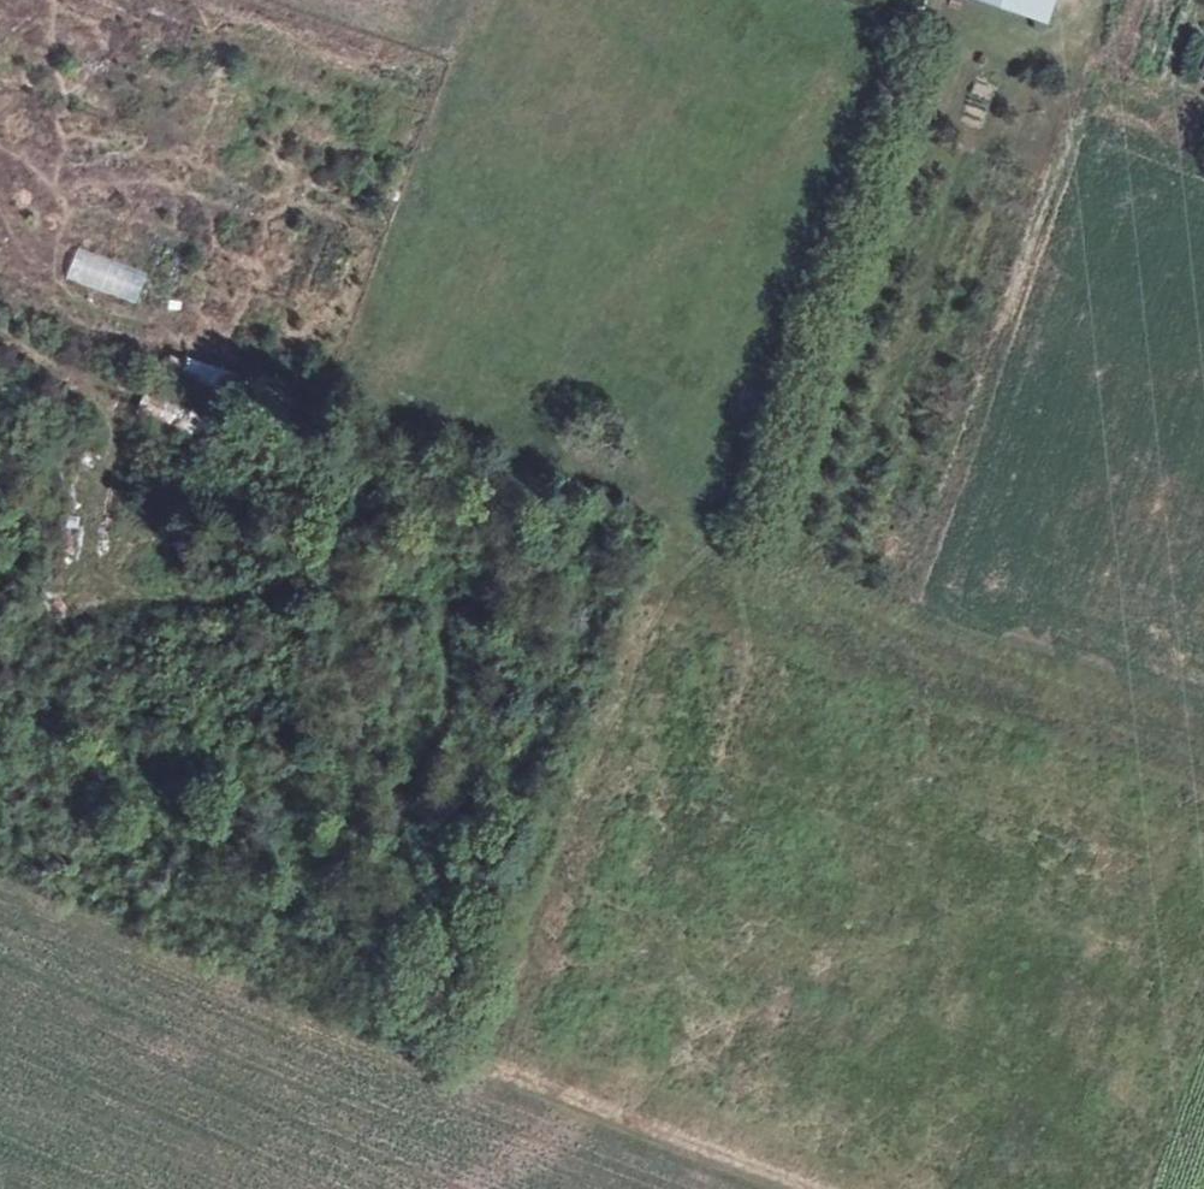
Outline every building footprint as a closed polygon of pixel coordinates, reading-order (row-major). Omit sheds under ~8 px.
[(979,4),(1033,23),(1041,0),(980,0),(979,4)] [(1033,23),(1046,28),(1056,0),(1041,0),(1033,23)] [(143,439),(155,407),(139,401),(128,434),(143,439)] [(209,426),(155,407),(143,439),(197,459),(209,426)]
